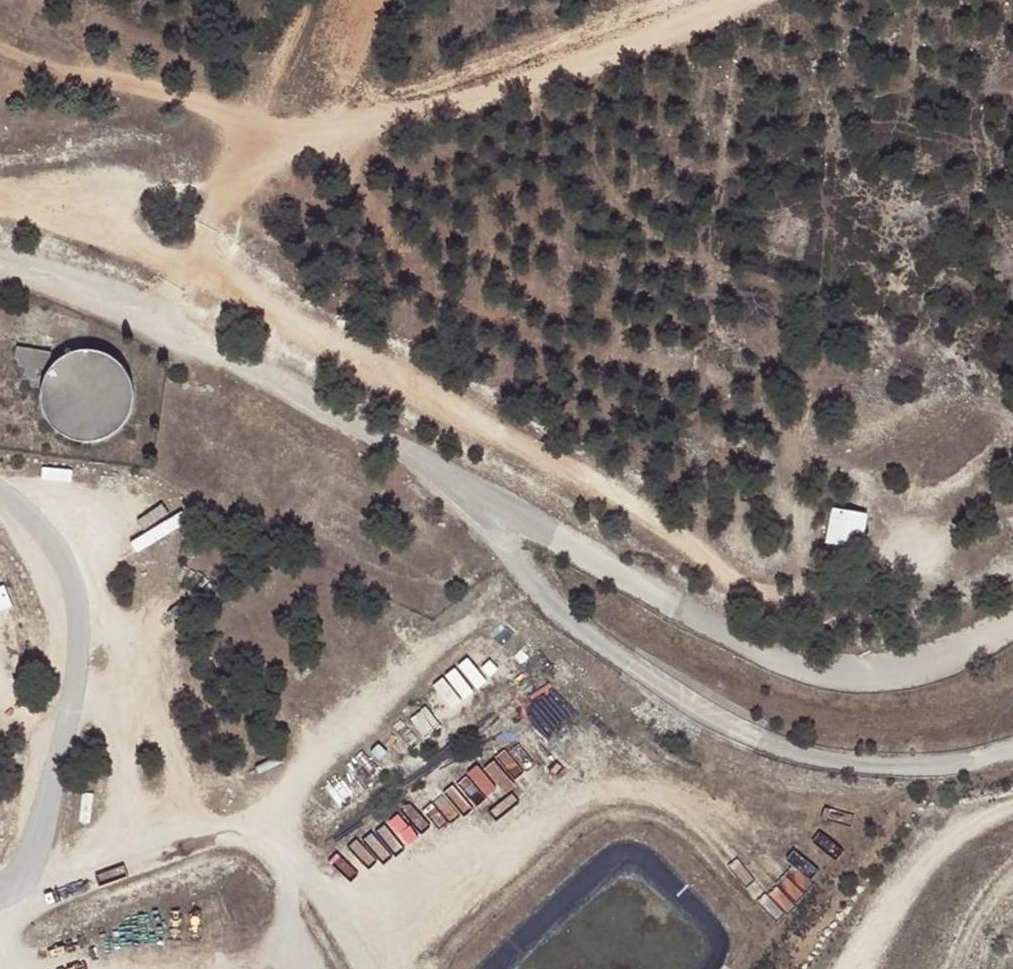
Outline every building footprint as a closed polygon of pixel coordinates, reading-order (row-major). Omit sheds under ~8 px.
[(52,352),(17,346),(15,355),(20,365),(27,366),(26,377),(36,378),(38,368),(44,369),(51,359),(52,352)] [(131,416),(135,402),(134,388),(129,374),(120,363),(108,355),(94,351),(79,352),(66,358),(55,367),(47,381),(44,396),(47,411),(54,425),(65,435),(80,441),(95,442),(110,437),(123,428),(131,416)] [(863,553),(867,511),(829,508),(825,549),(863,553)] [(487,775),(509,790),(529,761),(507,746),(487,775)]
